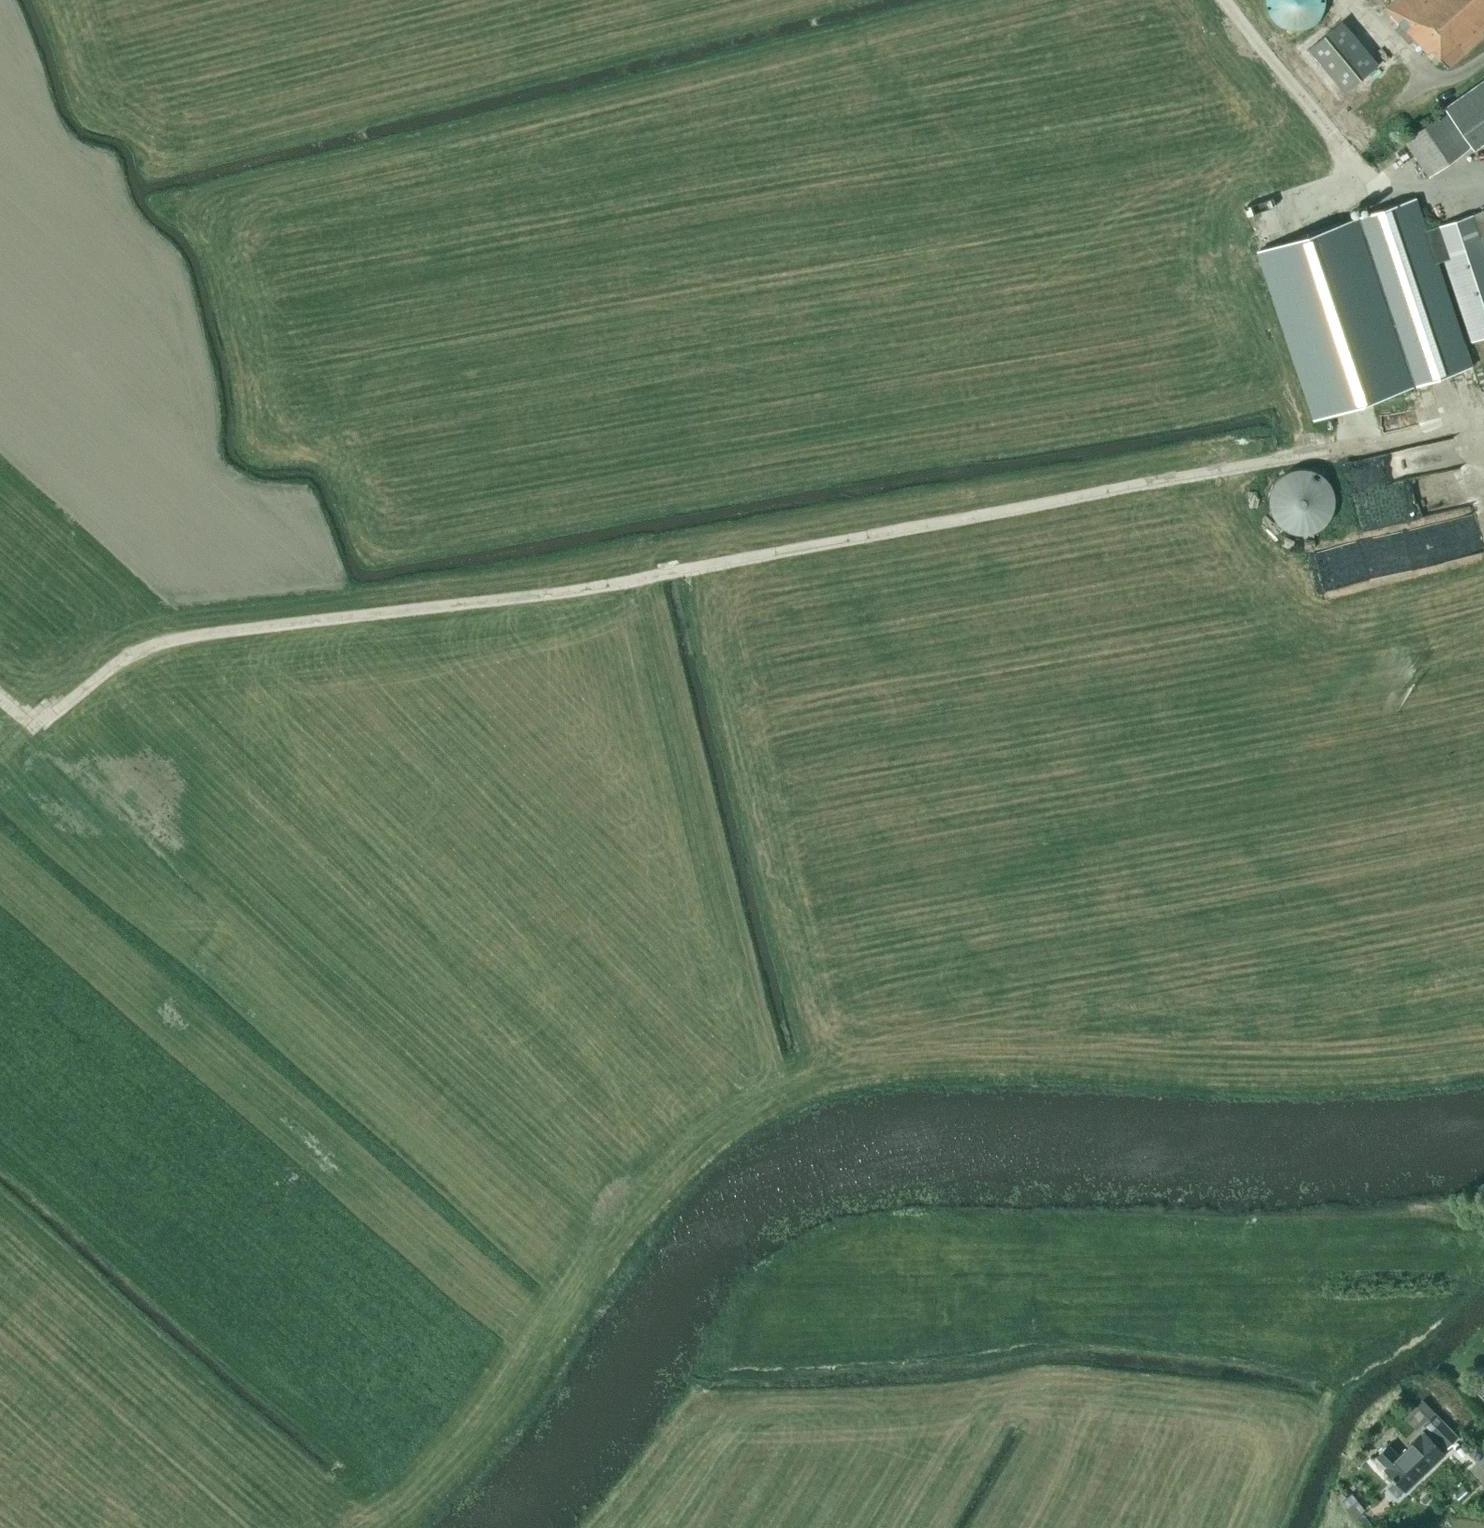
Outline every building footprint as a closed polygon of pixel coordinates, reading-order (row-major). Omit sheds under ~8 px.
[(1325,1),(1325,0),(1266,0),(1266,1),(1266,4),(1266,7),(1267,10),(1268,12),(1269,15),(1271,18),(1273,20),(1275,23),(1277,25),(1280,26),(1283,28),(1284,29),(1287,30),(1290,30),(1295,31),(1299,31),(1302,30),(1305,29),(1307,29),(1309,28),(1311,26),(1314,25),(1316,23),(1318,20),(1320,18),(1322,15),(1323,12),(1324,9),(1325,6),(1325,4),(1325,1)] [(1387,8),(1403,26),(1397,31),(1409,44),(1415,39),(1428,54),(1432,51),(1448,68),(1483,36),(1483,0),(1395,0),(1387,8)] [(1379,65),(1342,21),(1308,50),(1345,94),(1379,65)] [(1445,108),(1473,148),(1483,140),(1483,80),(1445,108)] [(1403,140),(1429,177),(1470,148),(1444,112),(1403,140)] [(1427,230),(1416,197),(1259,250),(1315,419),(1473,367),(1438,263),(1444,261),(1472,343),(1483,339),(1483,208),(1427,230)] [(1335,504),(1335,501),(1335,497),(1334,494),(1333,491),(1332,488),(1331,484),(1329,483),(1327,480),(1325,477),(1322,475),(1320,474),(1319,472),(1314,470),(1312,470),(1308,468),(1303,468),(1301,468),(1297,468),(1294,469),(1291,470),(1289,471),(1286,472),(1284,474),(1281,476),(1278,478),(1276,481),(1274,483),(1272,487),(1271,490),(1270,493),(1269,496),(1269,499),(1269,502),(1269,506),(1270,508),(1271,511),(1272,514),(1273,517),(1275,519),(1276,521),(1278,524),(1281,526),(1283,528),(1286,529),(1289,531),(1292,532),(1295,533),(1300,534),(1302,534),(1305,534),(1308,533),(1312,532),(1314,531),(1319,529),(1320,528),(1323,526),(1325,525),(1327,522),(1329,519),(1331,516),(1333,513),(1334,510),(1334,508),(1335,504)] [(1315,546),(1320,582),(1367,575),(1362,539),(1315,546)] [(1473,1388),(1483,1400),(1483,1378),(1473,1388)] [(1416,1428),(1434,1411),(1422,1399),(1404,1416),(1416,1428)] [(1445,1448),(1458,1435),(1434,1411),(1422,1424),(1445,1448)] [(1385,1467),(1384,1468),(1391,1475),(1390,1476),(1393,1479),(1394,1478),(1405,1490),(1443,1453),(1422,1431),(1398,1454),(1387,1443),(1374,1455),(1385,1467)]
